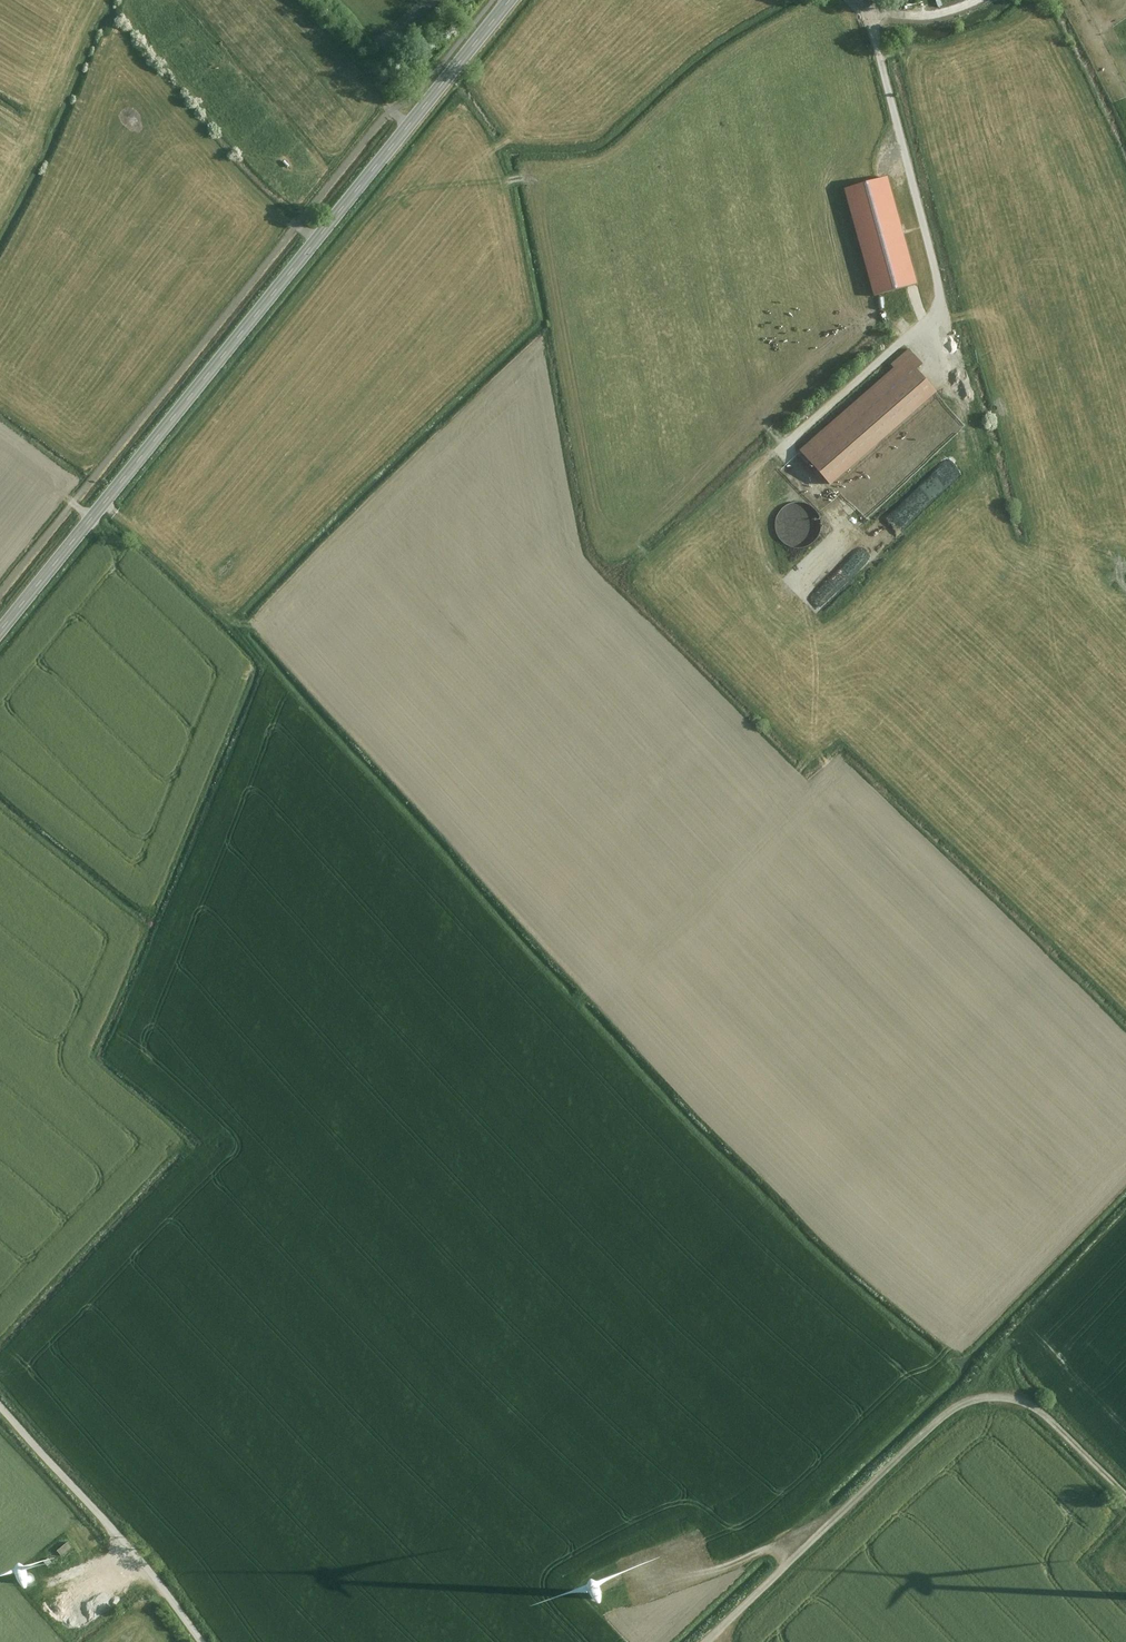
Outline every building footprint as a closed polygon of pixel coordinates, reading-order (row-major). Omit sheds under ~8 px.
[(889,179),(847,191),(877,297),(919,285),(889,179)] [(835,487),(941,394),(921,371),(927,366),(912,350),(893,367),(895,369),(803,449),(835,487)] [(937,487),(945,487),(944,455),(938,456),(938,451),(925,452),(925,465),(930,464),(930,476),(936,475),(937,487)] [(779,463),(769,470),(772,474),(782,468),(779,463)] [(776,510),(788,546),(823,535),(811,498),(776,510)] [(70,1541),(60,1549),(65,1556),(75,1547),(70,1541)]
